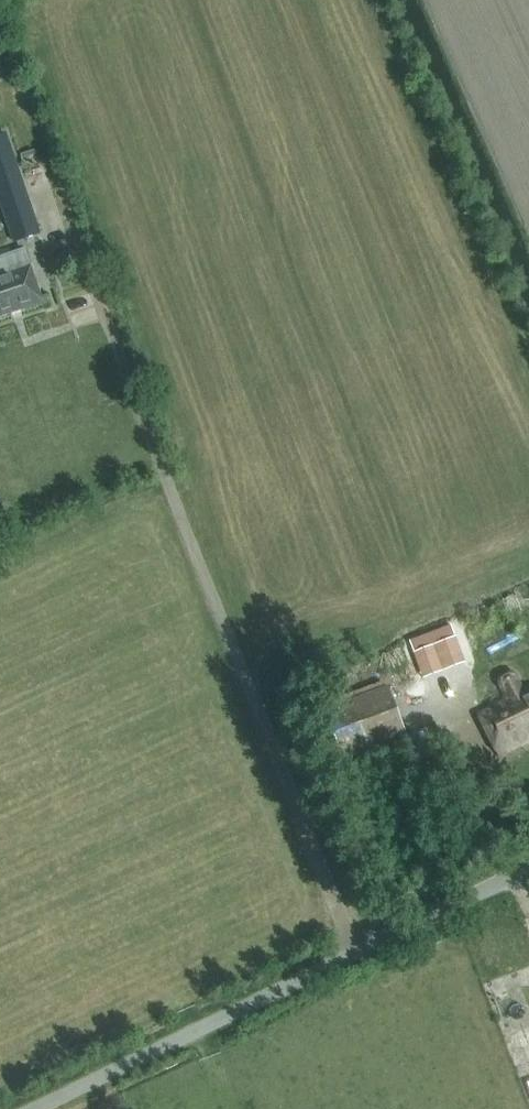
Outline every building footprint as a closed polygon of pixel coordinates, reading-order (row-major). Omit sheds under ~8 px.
[(13,80),(17,92),(27,88),(23,77),(13,80)] [(25,192),(5,134),(0,135),(0,198),(1,201),(25,192)] [(5,213),(15,242),(39,234),(29,205),(5,213)] [(16,262),(0,268),(0,271),(3,279),(0,280),(0,320),(44,304),(26,252),(14,257),(16,262)] [(434,644),(454,636),(450,626),(410,641),(414,652),(434,644)] [(454,636),(434,644),(444,671),(464,663),(454,636)] [(524,690),(517,674),(513,672),(510,672),(503,675),(501,679),(500,682),(508,697),(478,712),(498,754),(528,739),(528,687),(524,690)] [(343,762),(408,737),(388,684),(323,709),(343,762)] [(412,741),(394,747),(402,772),(420,767),(412,741)]
